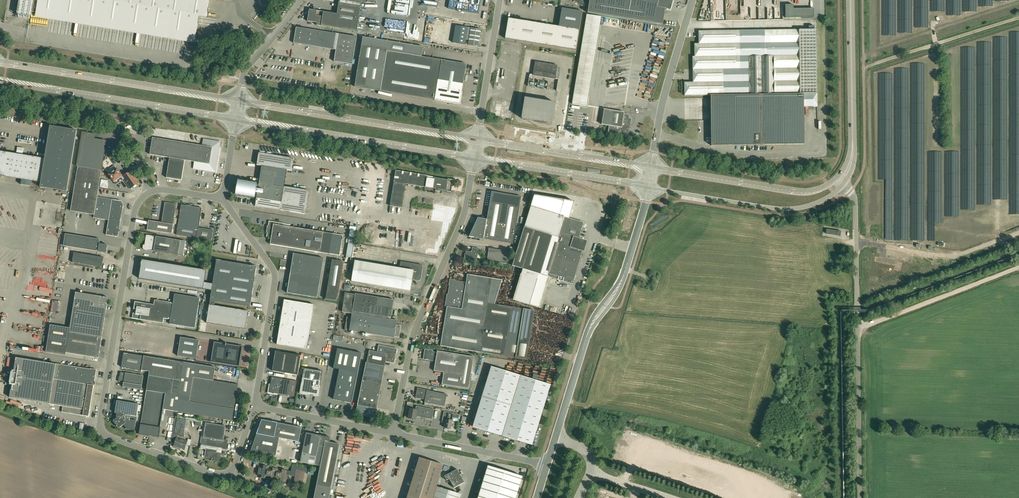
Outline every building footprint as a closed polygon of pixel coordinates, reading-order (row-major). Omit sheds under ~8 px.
[(19,10),(20,10),(19,14),(30,15),(31,12),(36,13),(36,12),(195,38),(199,15),(206,17),(209,0),(20,0),(19,10)] [(337,14),(324,12),(309,9),(307,21),(317,23),(316,25),(357,32),(362,3),(366,4),(366,0),(339,0),(337,14)] [(673,0),(590,0),(587,13),(663,25),(665,9),(670,10),(673,0)] [(793,5),(785,5),(785,18),(794,18),(793,5)] [(507,30),(505,39),(576,50),(579,30),(582,11),(564,9),(561,27),(509,18),(507,26),(506,26),(506,30),(507,30)] [(456,25),(453,43),(465,45),(466,40),(469,41),(471,28),(456,25)] [(296,27),(294,43),(333,49),(336,50),(339,34),(336,33),(296,27)] [(469,41),(468,45),(478,46),(481,29),(471,28),(469,41)] [(699,44),(695,44),(695,56),(693,57),(693,82),(684,82),(685,95),(711,95),(711,145),(804,144),(804,107),(817,106),(817,93),(816,30),(699,31),(699,44)] [(336,50),(334,61),(352,65),(357,37),(339,34),(336,50)] [(363,37),(355,87),(400,94),(450,102),(449,103),(453,104),(453,103),(460,104),(461,94),(462,94),(463,92),(462,91),(466,64),(422,57),(423,47),(363,37)] [(533,76),(555,79),(557,65),(535,62),(533,76)] [(588,96),(574,94),(572,104),(586,106),(588,96)] [(543,122),(545,122),(546,118),(547,116),(546,116),(548,102),(525,98),(521,118),(527,119),(534,120),(543,122)] [(546,118),(545,122),(552,123),(556,103),(548,102),(546,116),(547,116),(546,118)] [(604,109),(602,124),(610,126),(608,133),(628,136),(629,129),(630,129),(630,128),(630,127),(629,126),(631,119),(628,119),(628,116),(627,115),(624,114),(624,112),(604,109)] [(22,179),(21,185),(31,186),(32,181),(41,182),(40,187),(67,191),(77,130),(50,126),(45,158),(0,151),(0,176),(22,179)] [(97,197),(102,170),(106,144),(102,140),(98,143),(95,139),(96,134),(82,132),(77,166),(78,167),(71,211),(94,215),(94,218),(109,220),(106,235),(118,237),(124,204),(121,201),(97,197)] [(193,168),(215,172),(220,142),(203,139),(202,146),(153,138),(150,154),(170,158),(166,178),(182,180),(185,160),(194,162),(193,168)] [(284,186),(287,170),(292,170),(294,158),(259,153),(257,165),(262,166),(259,183),(239,179),(236,196),(256,199),(255,206),(305,214),(309,190),(284,186)] [(131,171),(123,177),(117,168),(109,174),(116,185),(124,179),(130,188),(139,182),(131,171)] [(451,192),(453,180),(396,170),(390,206),(402,208),(406,184),(425,187),(425,189),(438,191),(439,190),(451,192)] [(109,180),(102,178),(100,186),(108,188),(109,182),(108,182),(109,180)] [(487,219),(478,218),(469,237),(513,244),(513,242),(517,243),(521,217),(518,217),(521,197),(492,192),(487,219)] [(520,274),(512,300),(540,308),(549,277),(573,284),(583,251),(584,251),(587,241),(579,239),(584,222),(569,218),(574,201),(534,195),(531,206),(524,227),(512,266),(522,269),(521,274),(520,274)] [(172,234),(177,204),(165,202),(162,223),(149,221),(147,230),(172,234)] [(198,228),(202,208),(181,205),(177,235),(197,238),(212,240),(213,230),(198,228)] [(343,235),(323,232),(284,226),(284,224),(269,221),(267,237),(271,238),(270,244),(340,256),(343,235)] [(65,234),(63,246),(106,253),(107,245),(99,243),(100,239),(65,234)] [(186,241),(181,240),(146,235),(145,245),(145,246),(146,248),(146,249),(145,250),(184,256),(186,241)] [(480,255),(478,254),(479,248),(472,247),(472,252),(466,251),(466,254),(465,254),(464,259),(474,261),(474,259),(477,260),(477,258),(479,258),(480,258),(481,258),(482,257),(481,256),(481,255),(480,255)] [(508,251),(499,250),(489,248),(487,261),(488,261),(488,263),(496,265),(497,262),(506,264),(508,251)] [(102,267),(104,257),(74,252),(72,262),(102,267)] [(287,293),(317,298),(324,258),(294,253),(287,293)] [(204,282),(206,270),(142,260),(139,279),(212,290),(213,284),(204,282)] [(210,300),(210,305),(214,306),(215,306),(215,301),(250,306),(257,266),(217,260),(213,284),(212,290),(210,300)] [(326,299),(337,301),(339,293),(344,262),(332,260),(326,299)] [(355,261),(351,281),(410,291),(412,279),(418,280),(420,279),(422,267),(421,265),(401,262),(400,268),(355,261)] [(447,307),(441,346),(515,358),(526,360),(535,311),(495,304),(502,280),(467,274),(466,282),(450,280),(448,297),(447,297),(445,306),(447,307)] [(66,355),(66,353),(99,358),(108,297),(76,292),(70,328),(50,325),(46,352),(66,355)] [(396,325),(397,320),(391,319),(392,314),(406,317),(414,298),(395,295),(394,300),(355,293),(355,294),(345,293),(342,312),(352,314),(351,317),(347,317),(345,330),(394,338),(394,337),(399,337),(401,325),(396,325)] [(163,323),(163,321),(166,321),(166,318),(171,319),(170,324),(195,328),(200,298),(175,294),(173,303),(155,300),(154,305),(137,302),(135,304),(134,308),(135,309),(137,309),(136,313),(134,313),(133,314),(133,317),(133,318),(163,323)] [(314,305),(284,300),(277,344),(307,349),(314,305)] [(210,305),(209,305),(206,323),(245,329),(248,311),(215,306),(214,306),(210,305)] [(199,340),(181,337),(178,356),(196,359),(199,340)] [(239,366),(242,346),(214,342),(211,361),(239,366)] [(366,362),(363,377),(382,380),(385,366),(386,361),(394,363),(397,349),(384,346),(379,345),(378,352),(369,350),(367,362),(366,362)] [(333,399),(351,403),(361,353),(337,348),(333,368),(339,369),(333,399)] [(474,357),(462,355),(437,351),(437,352),(433,352),(433,350),(425,349),(423,359),(436,361),(434,371),(444,373),(442,384),(469,389),(474,357)] [(301,355),(276,351),(273,371),(298,375),(301,355)] [(184,362),(144,356),(124,353),(121,367),(150,372),(141,424),(139,434),(159,437),(160,428),(163,410),(166,393),(178,395),(184,362)] [(56,364),(16,357),(10,397),(41,402),(41,403),(63,406),(62,412),(89,417),(94,385),(93,385),(94,381),(95,381),(97,369),(91,368),(90,369),(56,364)] [(491,367),(473,427),(532,445),(551,385),(491,367)] [(304,368),(300,393),(318,396),(322,371),(304,368)] [(144,376),(140,375),(120,372),(119,382),(124,383),(123,387),(141,390),(144,376)] [(238,385),(213,380),(193,377),(189,401),(180,400),(178,412),(232,421),(232,420),(234,409),(238,385)] [(297,381),(290,380),(272,377),(269,392),(294,396),(297,381)] [(357,405),(356,414),(375,418),(377,409),(379,395),(380,390),(382,380),(363,377),(357,405)] [(418,388),(416,398),(425,400),(425,403),(445,407),(447,394),(429,391),(429,390),(418,388)] [(114,420),(113,421),(118,428),(119,428),(124,425),(126,428),(126,429),(135,430),(136,420),(130,419),(131,415),(137,416),(139,404),(117,401),(115,410),(115,413),(114,418),(115,419),(114,420)] [(408,418),(415,420),(416,416),(432,420),(434,410),(416,406),(415,410),(410,409),(408,418)] [(444,412),(443,417),(446,418),(444,428),(451,429),(453,418),(459,419),(460,415),(444,412)] [(171,438),(171,439),(175,440),(176,440),(176,435),(183,436),(184,433),(186,420),(189,421),(189,420),(193,421),(193,418),(175,415),(172,434),(171,438)] [(277,422),(262,419),(256,434),(274,437),(279,438),(299,442),(302,428),(277,423),(277,422)] [(214,450),(214,447),(226,449),(228,440),(224,439),(226,426),(206,423),(203,443),(202,443),(201,448),(206,449),(205,457),(212,458),(212,459),(212,461),(220,462),(221,453),(217,452),(217,451),(216,450),(214,450)] [(321,436),(306,433),(300,462),(320,466),(314,497),(329,497),(340,444),(330,442),(331,437),(321,436)] [(256,434),(257,434),(251,451),(276,456),(279,438),(274,437),(256,434)] [(177,438),(174,446),(178,448),(178,447),(185,449),(187,442),(177,438)] [(437,487),(443,465),(419,458),(407,496),(407,497),(459,497),(461,494),(437,487)] [(302,486),(304,472),(306,472),(307,469),(292,466),(291,469),(292,469),(291,472),(287,471),(287,470),(261,465),(258,477),(286,483),(288,475),(296,476),(294,484),(302,486)] [(522,477),(488,466),(484,477),(478,497),(516,497),(522,477)] [(454,488),(464,482),(457,469),(444,476),(447,480),(449,479),(454,488)]
